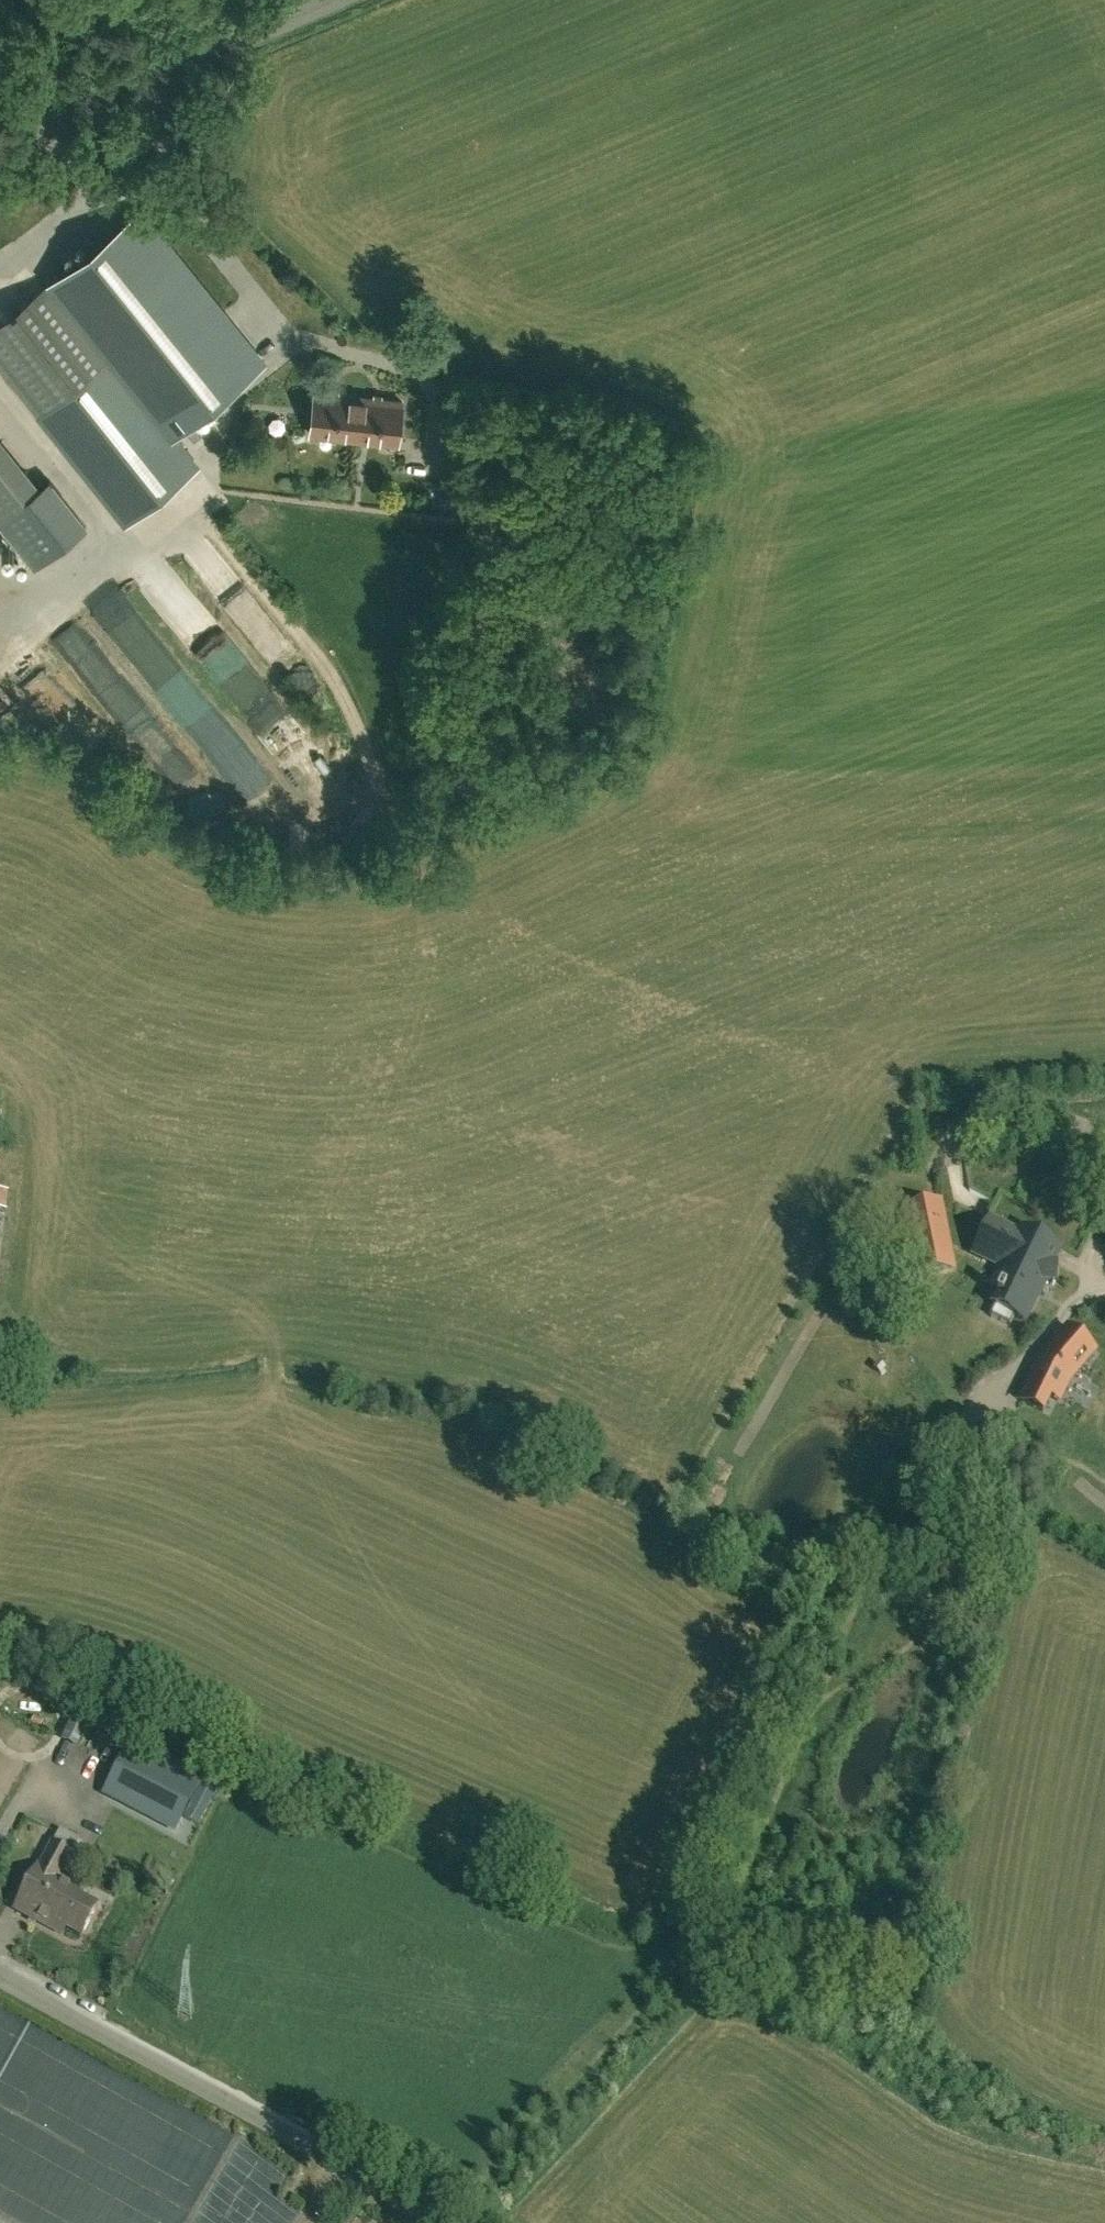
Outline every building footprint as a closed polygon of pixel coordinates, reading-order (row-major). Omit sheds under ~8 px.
[(141,208),(0,322),(0,365),(127,522),(198,465),(172,434),(263,360),(141,208)] [(398,436),(402,400),(315,391),(310,433),(380,440),(380,434),(398,436)] [(42,493),(0,441),(0,525),(42,493)] [(204,645),(230,686),(252,672),(226,631),(204,645)] [(140,728),(152,718),(130,692),(118,702),(140,728)] [(234,771),(258,754),(251,742),(226,759),(234,771)] [(1060,1248),(1021,1229),(1018,1235),(1012,1232),(1013,1230),(991,1219),(990,1220),(971,1210),(965,1224),(942,1212),(940,1203),(907,1209),(908,1214),(906,1215),(909,1230),(911,1229),(920,1273),(952,1266),(945,1226),(979,1243),(974,1252),(991,1261),(993,1256),(1018,1268),(1006,1291),(1001,1289),(997,1296),(999,1298),(990,1316),(1009,1325),(1014,1316),(1024,1321),(1037,1294),(1034,1293),(1040,1281),(1055,1282),(1056,1264),(1052,1263),(1060,1248)] [(1093,1351),(1068,1329),(1040,1361),(1038,1363),(1020,1401),(1042,1412),(1049,1397),(1052,1399),(1056,1390),(1061,1392),(1067,1380),(1093,1351)] [(80,1742),(89,1722),(74,1715),(68,1728),(65,1735),(80,1742)] [(176,1831),(202,1781),(194,1777),(195,1773),(140,1744),(138,1748),(130,1744),(104,1793),(176,1831)] [(82,1935),(98,1906),(82,1897),(86,1890),(60,1876),(73,1853),(54,1843),(41,1866),(39,1865),(16,1907),(63,1933),(66,1926),(82,1935)]
